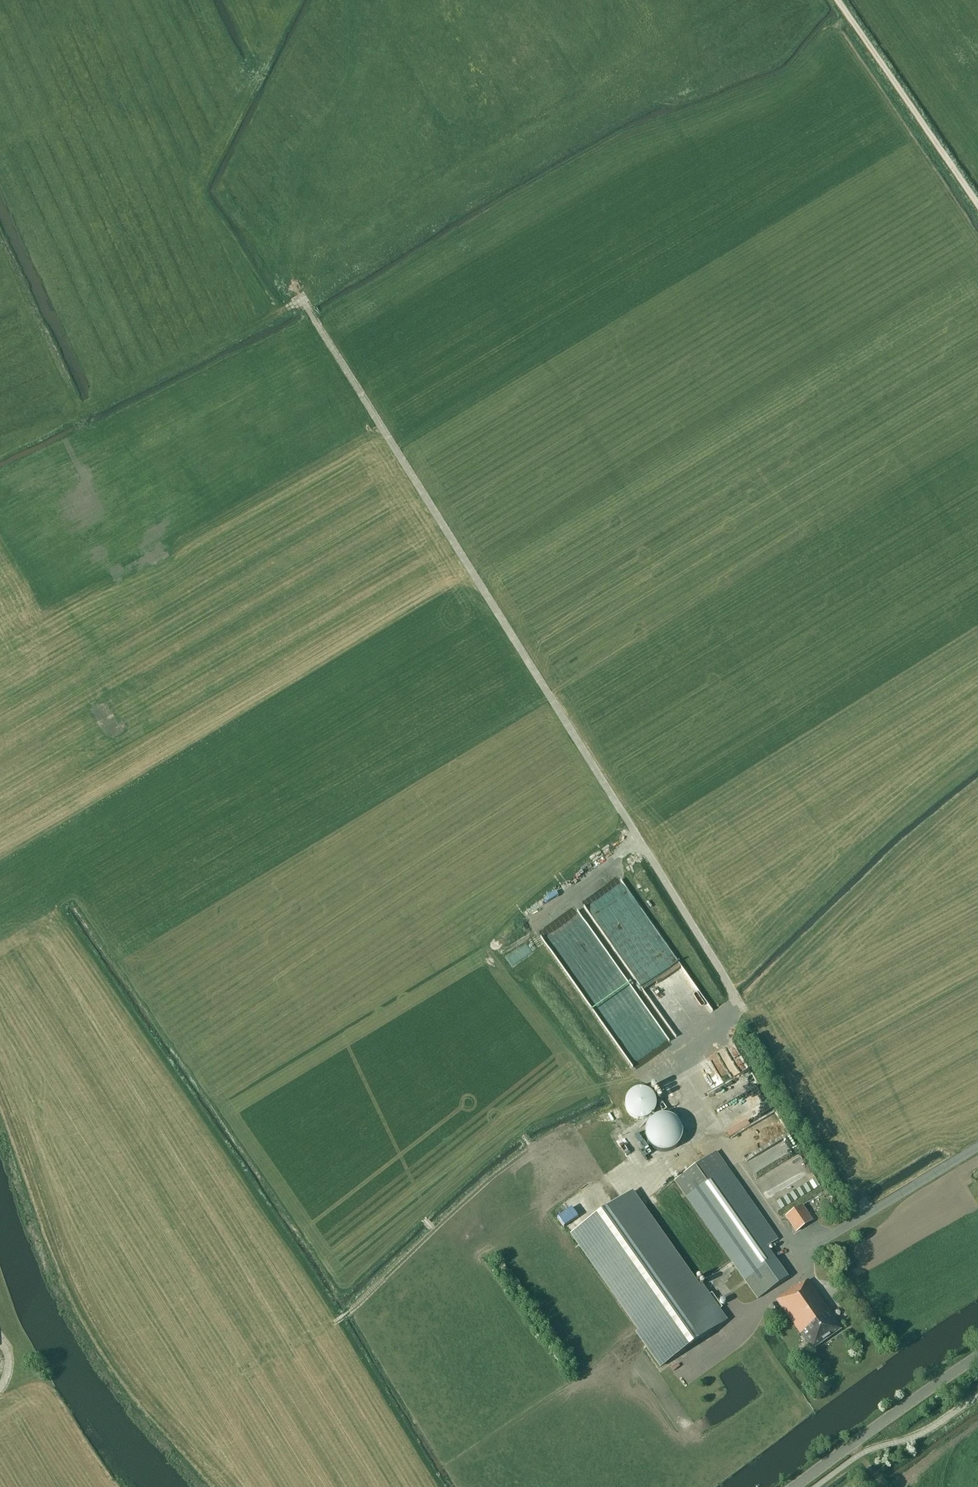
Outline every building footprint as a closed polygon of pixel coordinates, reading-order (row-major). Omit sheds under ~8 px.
[(722,1127),(764,1103),(764,1100),(756,1085),(749,1073),(733,1072),(746,1065),(737,1050),(691,1076),(696,1084),(696,1081),(699,1085),(712,1086),(712,1081),(712,1079),(712,1077),(723,1078),(726,1077),(732,1077),(731,1091),(733,1094),(744,1094),(733,1100),(733,1106),(725,1105),(713,1112),(722,1127)] [(625,1100),(625,1104),(625,1106),(626,1109),(627,1111),(628,1113),(630,1115),(631,1116),(634,1118),(636,1118),(637,1119),(639,1119),(641,1119),(643,1119),(644,1119),(646,1119),(647,1118),(649,1117),(650,1116),(652,1115),(654,1112),(655,1111),(655,1110),(656,1109),(656,1107),(657,1106),(657,1105),(657,1102),(656,1101),(656,1099),(655,1097),(655,1096),(653,1094),(652,1092),(651,1091),(649,1090),(647,1089),(646,1089),(644,1088),(643,1088),(642,1088),(640,1088),(639,1088),(638,1088),(636,1088),(635,1089),(634,1089),(633,1090),(631,1091),(629,1093),(628,1094),(628,1095),(626,1097),(625,1100)] [(638,1133),(634,1136),(647,1156),(652,1153),(648,1147),(650,1146),(651,1147),(655,1149),(657,1150),(661,1151),(665,1152),(669,1151),(672,1150),(675,1147),(678,1145),(680,1141),(682,1137),(682,1135),(682,1131),(682,1128),(681,1126),(679,1123),(678,1121),(676,1119),(673,1117),(671,1116),(669,1115),(667,1115),(665,1115),(662,1115),(661,1115),(658,1115),(655,1117),(652,1119),(650,1121),(648,1123),(647,1126),(646,1129),(645,1132),(645,1136),(646,1139),(647,1141),(648,1143),(649,1144),(647,1146),(638,1133)] [(777,1240),(741,1188),(715,1151),(674,1180),(744,1280),(745,1280),(757,1298),(787,1278),(775,1259),(766,1247),(777,1240)] [(616,1177),(627,1172),(624,1166),(613,1170),(616,1177)] [(633,1190),(570,1234),(638,1331),(636,1332),(660,1367),(727,1320),(720,1309),(722,1307),(712,1293),(709,1295),(703,1285),(700,1287),(633,1190)] [(567,1199),(556,1206),(560,1212),(571,1204),(567,1199)] [(802,1206),(786,1217),(796,1232),(812,1222),(802,1206)] [(799,1284),(792,1288),(776,1300),(811,1350),(819,1344),(819,1345),(841,1329),(833,1319),(835,1318),(808,1280),(800,1285),(799,1284)]
